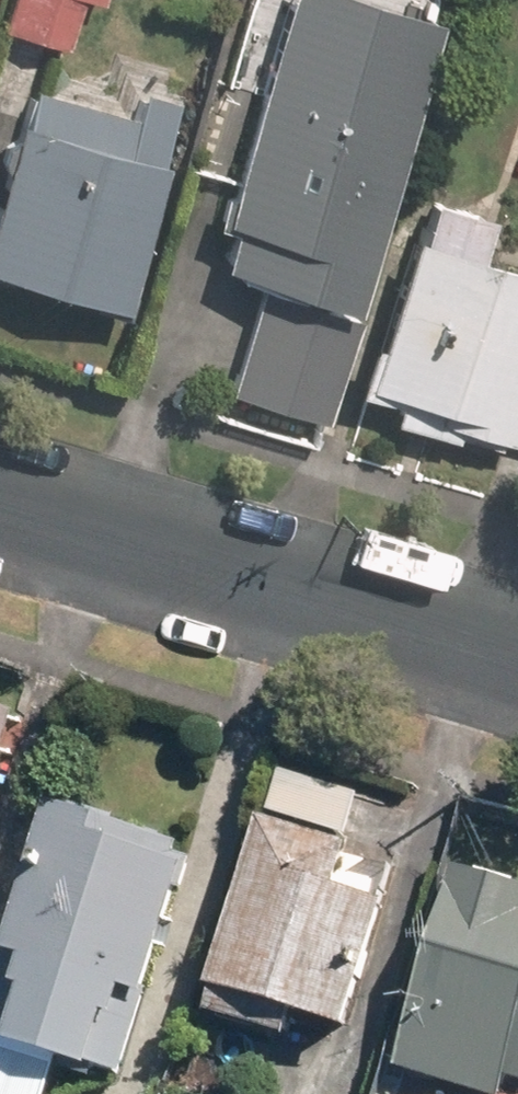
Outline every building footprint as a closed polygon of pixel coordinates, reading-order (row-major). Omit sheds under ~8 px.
[(0,22),(0,26),(58,43),(71,0),(6,0),(0,22)] [(229,38),(278,53),(294,0),(240,0),(229,38)] [(381,126),(395,81),(337,64),(323,109),(249,87),(218,195),(214,193),(206,222),(222,227),(211,263),(270,281),(278,257),(343,276),(387,128),(381,126)] [(0,189),(0,277),(120,313),(180,111),(146,101),(139,125),(29,92),(0,189)] [(478,212),(420,195),(408,235),(399,234),(367,345),(359,343),(345,391),(385,402),(380,421),(447,442),(450,432),(485,443),(487,433),(502,436),(517,381),(517,268),(467,253),(478,212)] [(8,716),(0,713),(0,744),(8,716)] [(360,798),(281,776),(269,816),(347,839),(360,798)] [(46,810),(0,964),(0,1040),(5,1041),(2,1050),(85,1074),(88,1066),(118,1074),(172,892),(178,894),(188,863),(172,858),(176,847),(112,830),(114,820),(68,808),(65,817),(46,810)] [(339,1028),(376,905),(327,891),(339,852),(258,828),(209,992),(215,994),(208,1016),(284,1038),(291,1014),(339,1028)] [(452,873),(394,1068),(481,1093),(496,1093),(501,1077),(517,1082),(517,893),(452,873)]
